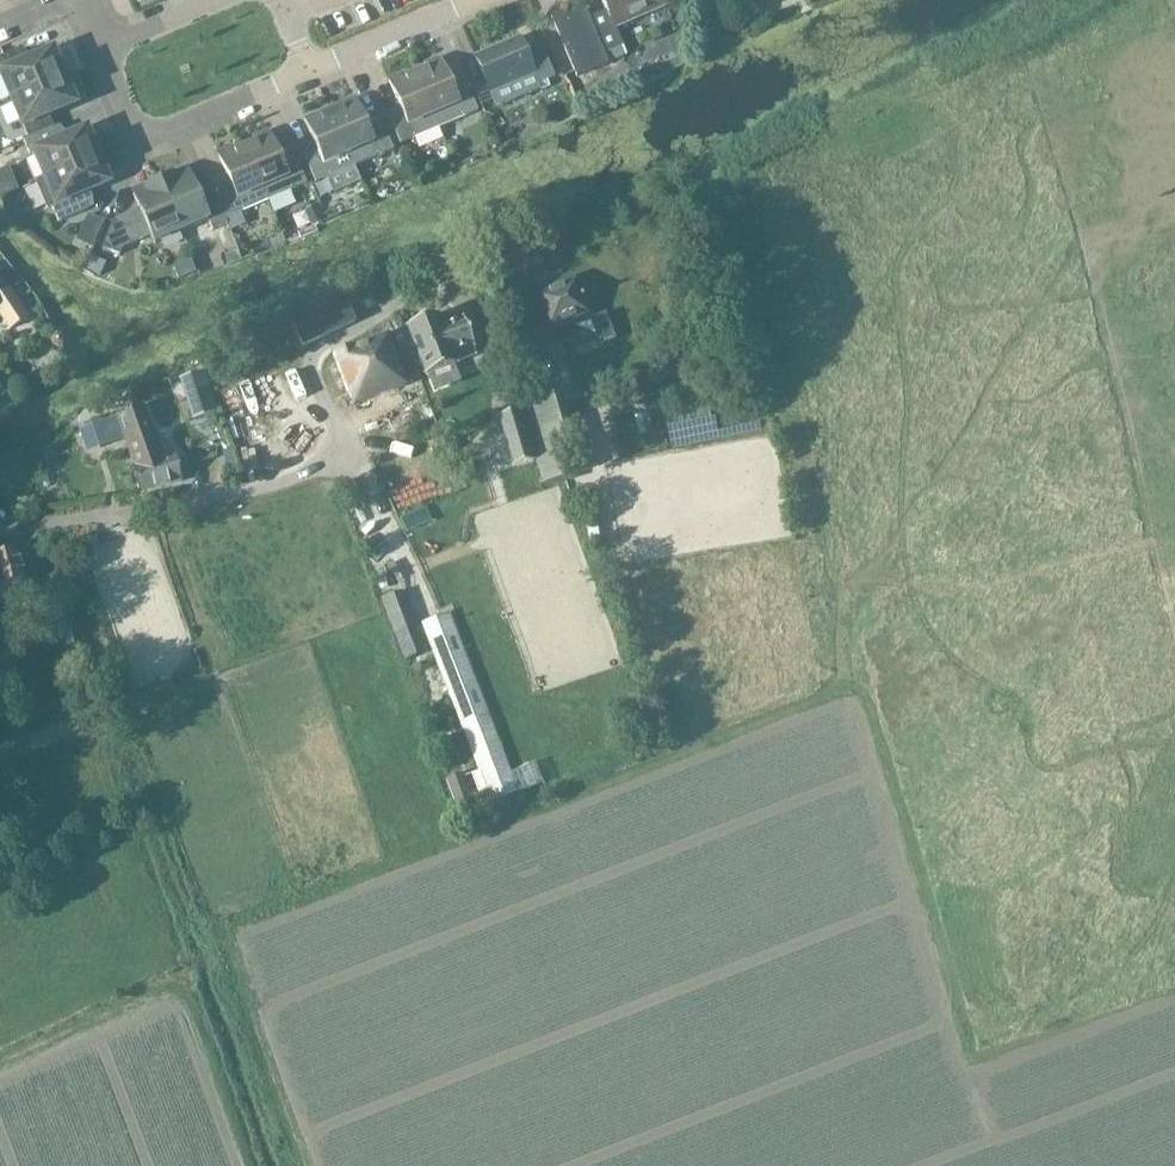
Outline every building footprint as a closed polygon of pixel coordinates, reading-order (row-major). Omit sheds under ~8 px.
[(552,21),(576,77),(607,63),(603,54),(622,46),(614,28),(665,6),(663,0),(600,0),(605,11),(588,19),(584,10),(563,19),(562,16),(552,21)] [(537,84),(554,76),(542,49),(526,56),(518,38),(475,57),(490,92),(532,74),(537,84)] [(622,47),(604,54),(607,63),(626,57),(622,47)] [(11,99),(68,75),(62,60),(57,62),(53,51),(28,61),(23,48),(0,57),(0,74),(11,99)] [(415,72),(438,128),(477,111),(465,83),(452,88),(439,58),(424,64),(425,68),(415,72)] [(400,144),(438,128),(415,72),(404,77),(403,73),(388,80),(401,110),(387,116),(400,144)] [(75,90),(68,75),(11,99),(27,138),(53,127),(48,115),(75,103),(70,92),(75,90)] [(329,109),(354,166),(393,150),(381,121),(367,127),(355,98),(329,109)] [(315,183),(354,166),(329,109),(304,120),(316,149),(303,155),(315,183)] [(53,127),(27,138),(23,140),(29,155),(34,153),(44,178),(102,154),(95,139),(91,141),(86,130),(59,141),(53,127)] [(244,145),(268,201),(306,184),(294,156),(281,161),(268,131),(253,138),(254,141),(244,145)] [(229,217),(268,201),(244,145),(233,150),(232,147),(217,153),(230,183),(217,189),(229,217)] [(102,154),(44,178),(55,203),(51,205),(58,222),(88,209),(81,194),(108,182),(104,171),(108,169),(102,154)] [(160,182),(181,232),(208,221),(212,231),(227,224),(215,196),(200,202),(185,167),(173,172),(174,175),(160,182)] [(154,244),(181,232),(160,182),(145,188),(143,185),(131,190),(143,219),(130,224),(130,226),(113,220),(102,248),(119,255),(122,248),(151,236),(154,244)] [(546,334),(592,315),(577,276),(530,294),(546,334)] [(0,318),(8,331),(28,318),(9,289),(0,295),(0,319),(0,318)] [(302,346),(354,321),(341,294),(289,319),(302,346)] [(437,314),(407,325),(425,374),(456,363),(452,354),(474,346),(464,319),(441,328),(437,314)] [(351,406),(407,385),(400,365),(403,364),(391,331),(332,353),(351,406)] [(453,366),(436,373),(444,396),(462,389),(453,366)] [(203,370),(179,378),(191,418),(216,410),(203,370)] [(326,392),(316,395),(322,418),(332,416),(326,392)] [(552,395),(519,405),(542,484),(576,474),(552,395)] [(139,493),(180,481),(173,455),(154,460),(137,409),(116,416),(134,466),(131,467),(139,493)] [(518,411),(498,417),(499,418),(513,466),(513,467),(533,461),(532,460),(518,413),(518,412),(518,411)] [(109,419),(80,429),(88,450),(116,440),(109,419)] [(27,588),(16,550),(0,554),(0,596),(8,593),(12,608),(25,603),(21,590),(27,588)] [(570,772),(501,592),(420,623),(490,803),(570,772)]
